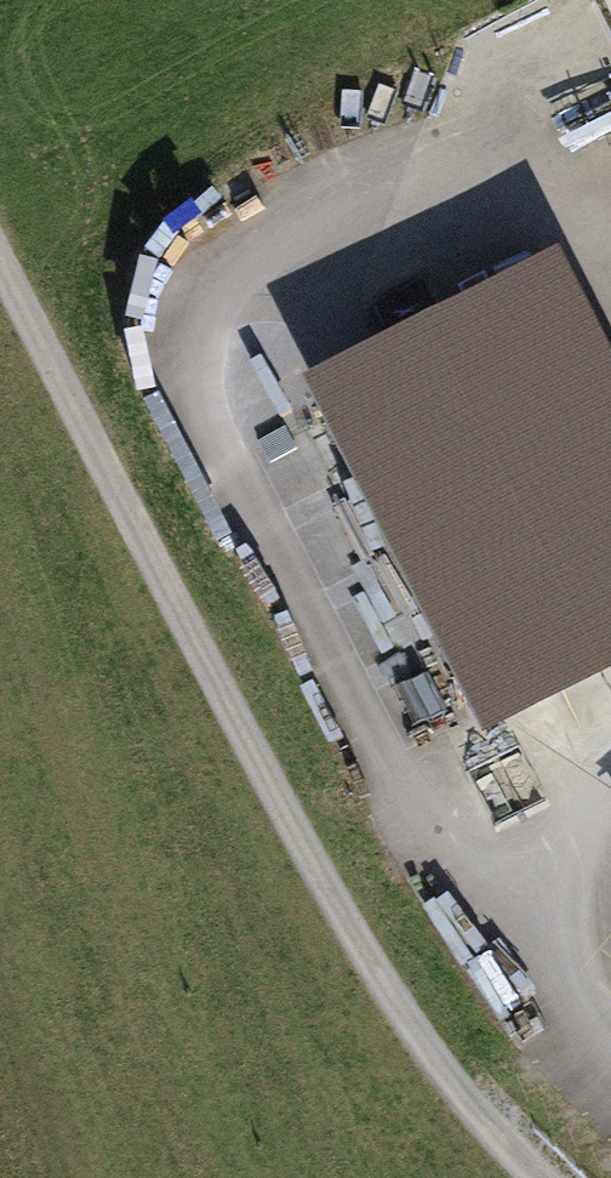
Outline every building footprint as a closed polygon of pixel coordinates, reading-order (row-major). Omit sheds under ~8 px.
[(350,397),(508,711),(610,658),(610,437),(542,300),(350,397)]
